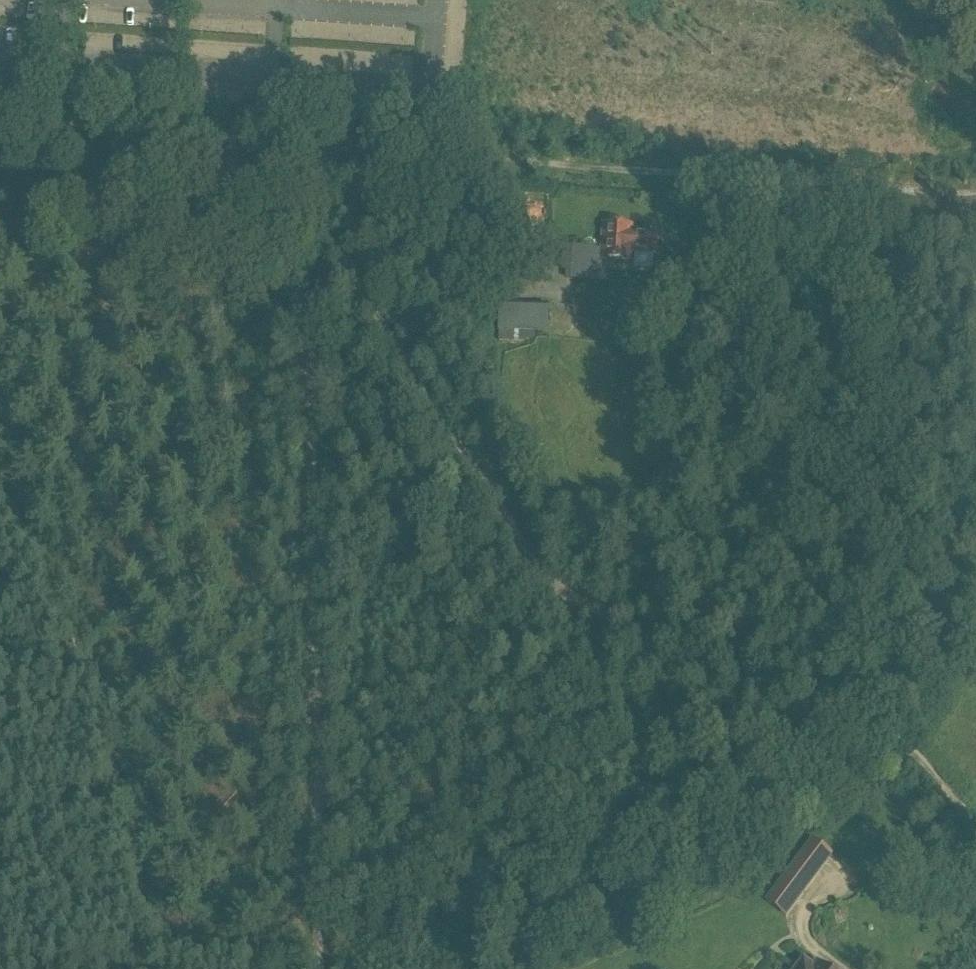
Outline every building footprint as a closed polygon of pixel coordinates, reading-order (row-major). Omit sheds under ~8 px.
[(565,247),(564,271),(568,271),(568,280),(591,281),(591,273),(594,273),(599,262),(600,259),(632,260),(632,255),(658,256),(658,235),(633,234),(634,226),(602,225),(601,249),(565,247)] [(499,303),(498,330),(520,331),(548,332),(549,309),(550,305),(499,303)] [(797,863),(780,886),(799,900),(816,877),(804,868),(797,863)] [(780,886),(768,903),(771,906),(786,917),(799,900),(780,886)] [(808,956),(798,968),(826,968),(808,956)]
